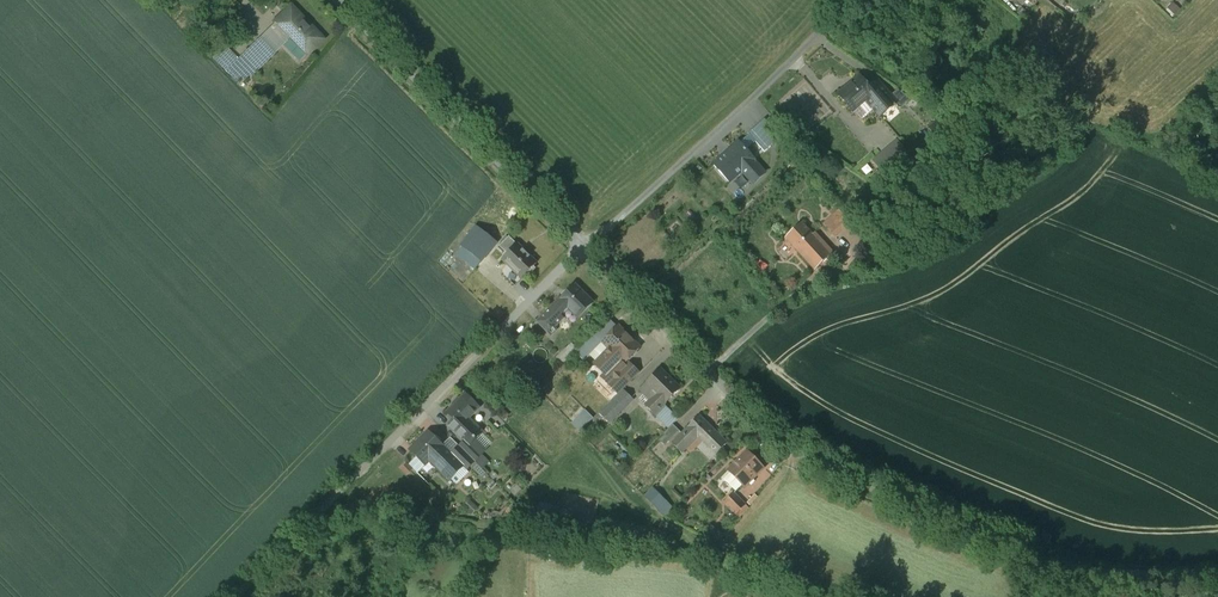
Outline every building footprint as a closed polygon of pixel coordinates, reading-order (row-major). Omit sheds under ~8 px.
[(322,40),(291,8),(274,24),(289,40),(305,56),(322,40)] [(260,39),(246,52),(257,62),(270,49),(260,39)] [(305,56),(289,40),(284,46),(299,61),(305,56)] [(236,61),(221,46),(216,51),(231,66),(236,61)] [(246,52),(236,61),(247,72),(257,62),(246,52)] [(247,72),(236,61),(231,66),(242,77),(247,72)] [(860,76),(838,95),(853,112),(867,100),(875,94),(870,89),(860,76)] [(896,104),(881,87),(877,83),(870,89),(875,94),(867,100),(881,117),(896,104)] [(769,115),(751,132),(766,149),(769,152),(787,137),(769,115)] [(766,149),(751,132),(740,143),(755,160),(766,149)] [(739,142),(714,165),(730,183),(742,172),(753,184),(765,173),(754,161),(755,160),(740,143),(739,142)] [(897,143),(874,162),(889,179),(912,160),(897,143)] [(840,211),(824,226),(832,235),(848,221),(840,211)] [(813,236),(802,224),(786,239),(815,271),(834,254),(816,233),(813,236)] [(497,244),(476,227),(462,246),(482,262),(497,244)] [(509,237),(500,247),(508,255),(517,245),(509,237)] [(537,264),(517,245),(508,255),(503,260),(522,279),(537,264)] [(552,309),(538,323),(552,336),(557,331),(554,327),(563,319),(559,315),(567,307),(578,318),(593,304),(575,285),(560,300),(561,301),(553,309),(552,309)] [(618,328),(604,342),(610,349),(624,362),(638,347),(618,328)] [(572,345),(566,351),(568,352),(559,361),(563,365),(578,350),(572,345)] [(610,349),(594,365),(604,375),(607,378),(621,364),(622,364),(622,363),(624,362),(610,349)] [(621,364),(607,378),(604,375),(602,378),(618,394),(639,374),(629,364),(626,368),(622,364),(621,364)] [(660,370),(635,396),(655,415),(679,390),(660,370)] [(624,391),(600,415),(610,424),(634,400),(624,391)] [(466,395),(448,413),(455,420),(461,426),(468,419),(479,408),(466,395)] [(584,409),(576,417),(584,425),(592,418),(584,409)] [(669,410),(659,419),(665,425),(674,415),(669,410)] [(688,428),(673,444),(682,453),(698,437),(716,455),(727,443),(722,438),(721,439),(699,417),(688,428)] [(468,419),(461,426),(455,420),(449,426),(465,442),(469,447),(471,444),(482,434),(468,419)] [(673,425),(663,435),(665,436),(660,441),(665,446),(680,432),(673,425)] [(429,433),(411,451),(425,465),(430,461),(443,447),(429,433)] [(469,447),(465,442),(460,447),(475,462),(482,455),(471,444),(469,447)] [(397,451),(404,457),(410,450),(403,444),(397,451)] [(443,447),(430,461),(450,481),(463,467),(464,467),(452,455),(443,447)] [(475,462),(460,447),(452,455),(464,467),(463,467),(467,471),(475,462)] [(748,453),(737,464),(736,463),(728,471),(742,486),(744,488),(749,483),(751,486),(754,483),(752,481),(764,468),(748,452),(747,453),(748,453)] [(742,486),(730,473),(724,480),(736,492),(742,486)] [(666,502),(653,490),(645,498),(658,510),(666,502)] [(734,495),(725,503),(736,514),(745,506),(734,495)] [(507,514),(515,520),(523,509),(515,503),(507,514)] [(558,515),(539,511),(535,527),(554,531),(558,515)]
